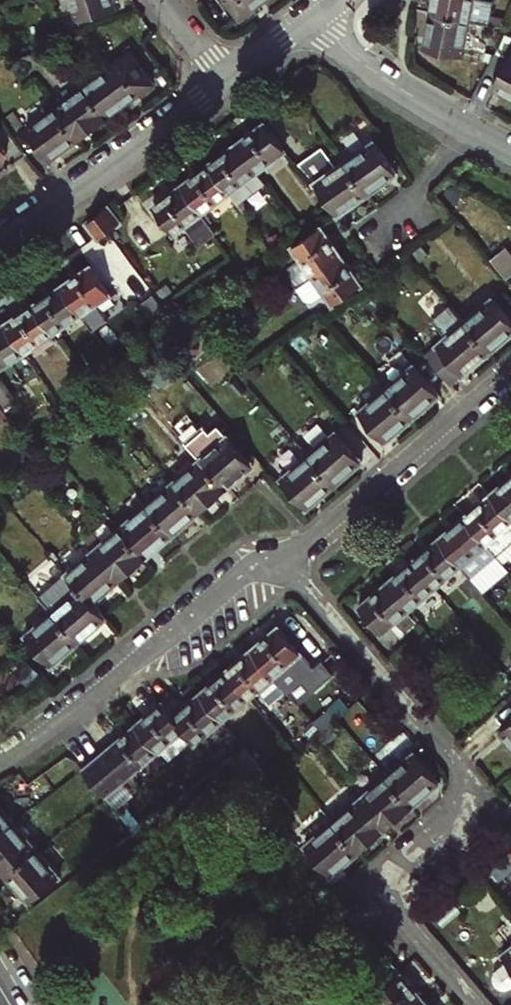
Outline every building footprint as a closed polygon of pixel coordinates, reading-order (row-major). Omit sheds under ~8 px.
[(115,7),(112,0),(70,0),(76,20),(115,7)] [(240,19),(265,0),(226,0),(240,19)] [(429,14),(468,22),(488,26),(491,8),(472,4),(473,0),(431,0),(429,14)] [(423,48),(482,60),(488,33),(467,28),(468,22),(429,14),(423,48)] [(84,83),(108,115),(151,83),(128,50),(84,83)] [(510,97),(510,50),(492,86),(510,97)] [(22,82),(31,76),(20,57),(11,63),(22,82)] [(78,138),(108,115),(84,83),(53,106),(78,138)] [(49,160),(78,138),(53,106),(25,127),(49,160)] [(256,172),(284,151),(263,122),(235,144),(256,172)] [(362,148),(373,141),(366,131),(356,139),(362,148)] [(366,195),(396,173),(373,141),(362,148),(352,155),(345,147),(336,153),(342,162),(366,195)] [(268,187),(256,172),(235,144),(207,165),(228,193),(232,197),(243,212),(271,192),(268,187)] [(337,215),(366,195),(342,162),(336,167),(321,147),(298,165),(315,184),(337,215)] [(179,186),(201,214),(228,193),(207,165),(179,186)] [(173,234),(201,214),(179,186),(152,207),(173,234)] [(89,221),(100,235),(115,224),(104,209),(89,221)] [(296,286),(312,275),(340,255),(320,227),(292,247),(301,261),(283,274),(293,288),(296,286)] [(490,263),(503,279),(510,272),(510,257),(505,250),(490,263)] [(332,304),(361,283),(340,255),(312,275),(296,286),(304,299),(311,300),(324,291),(332,304)] [(192,275),(197,282),(213,271),(208,263),(192,275)] [(95,305),(110,295),(90,267),(61,286),(80,314),(92,330),(106,321),(95,305)] [(32,305),(52,333),(80,314),(61,286),(32,305)] [(161,326),(172,317),(166,308),(156,295),(144,303),(161,326)] [(488,352),(510,332),(510,322),(491,298),(463,322),(488,352)] [(23,351),(52,333),(32,305),(4,323),(23,351)] [(462,374),(488,352),(463,322),(450,306),(431,322),(445,338),(436,345),(462,374)] [(23,351),(4,323),(0,325),(0,366),(23,351)] [(411,418),(439,394),(413,365),(386,388),(411,418)] [(14,401),(1,381),(0,382),(0,404),(3,408),(14,401)] [(384,441),(411,418),(386,388),(358,413),(384,441)] [(119,403),(125,410),(140,399),(134,391),(119,403)] [(10,419),(3,408),(0,404),(0,425),(10,419)] [(333,485),(360,463),(334,431),(307,455),(333,485)] [(226,490),(254,467),(228,435),(199,459),(226,490)] [(306,508),(333,485),(307,455),(280,478),(306,508)] [(199,513),(226,490),(199,459),(173,481),(199,513)] [(489,493),(510,520),(510,474),(489,493)] [(172,535),(199,513),(173,481),(145,504),(172,535)] [(510,546),(510,520),(489,493),(463,515),(498,556),(499,557),(510,546)] [(146,558),(172,535),(145,504),(119,526),(146,558)] [(498,556),(463,515),(438,538),(460,564),(472,578),(498,556)] [(118,580),(146,558),(119,526),(92,549),(118,580)] [(434,587),(460,564),(438,538),(411,560),(434,587)] [(504,563),(510,556),(510,546),(499,557),(504,563)] [(92,603),(118,580),(92,549),(64,571),(65,573),(92,603)] [(385,583),(407,610),(434,587),(411,560),(385,583)] [(78,640),(105,617),(92,603),(65,573),(39,595),(52,610),(78,640)] [(403,633),(417,622),(407,610),(385,583),(359,606),(381,632),(393,622),(403,633)] [(50,663),(78,640),(52,610),(25,633),(50,663)] [(323,658),(313,668),(277,626),(250,649),(273,676),(286,691),(297,704),(334,671),(323,658)] [(247,698),(273,676),(250,649),(224,671),(247,698)] [(471,675),(477,682),(494,668),(488,661),(471,675)] [(198,693),(221,720),(247,698),(224,671),(198,693)] [(195,743),(221,720),(198,693),(172,716),(183,729),(193,741),(195,743)] [(193,741),(183,729),(172,716),(164,706),(160,702),(134,724),(157,751),(159,749),(169,762),(193,741)] [(510,744),(510,721),(500,731),(510,744)] [(107,748),(129,774),(157,751),(134,724),(107,748)] [(411,806),(438,784),(413,753),(385,776),(411,806)] [(112,772),(108,775),(96,785),(106,798),(112,806),(125,796),(117,786),(121,783),(120,782),(112,772)] [(384,829),(411,806),(385,776),(359,798),(384,829)] [(357,851),(384,829),(359,798),(332,820),(357,851)] [(12,823),(0,809),(0,833),(12,823)] [(330,874),(357,851),(332,820),(312,837),(304,844),(330,874)] [(5,875),(35,850),(12,823),(0,833),(0,870),(5,875)] [(5,875),(27,902),(57,876),(35,850),(5,875)] [(460,892),(468,901),(488,885),(480,875),(460,892)] [(502,953),(508,960),(499,967),(496,972),(495,978),(497,983),(502,987),(508,987),(510,986),(510,946),(502,953)] [(382,989),(400,975),(384,953),(365,969),(382,989)] [(423,1001),(400,975),(382,989),(373,996),(381,1004),(417,1004),(423,1001)]
